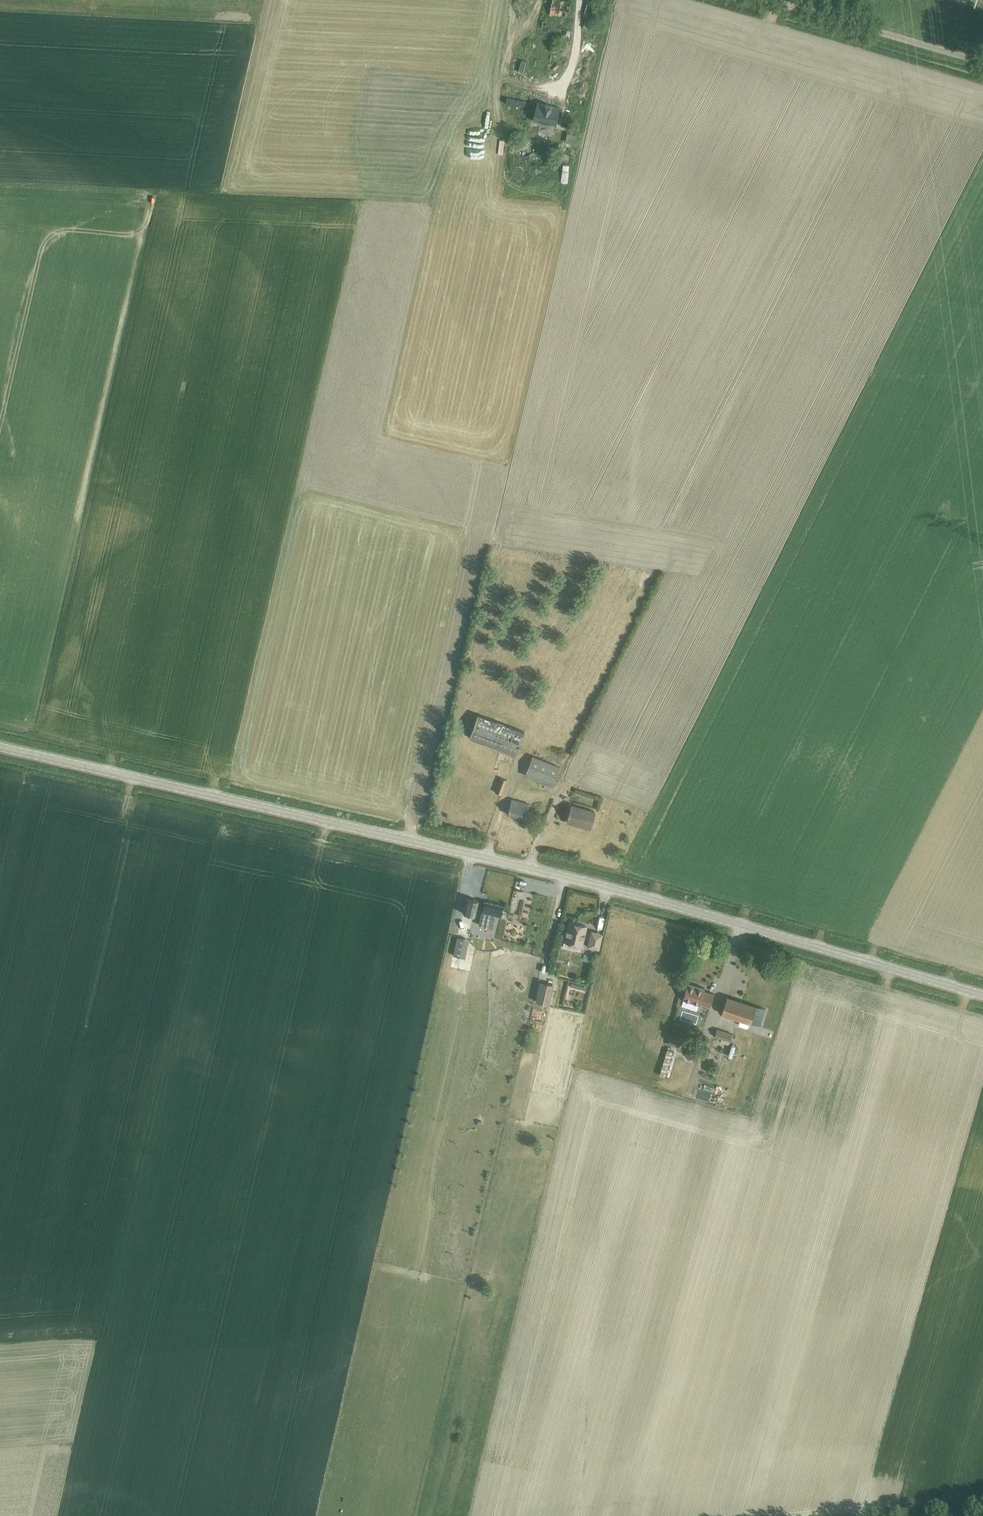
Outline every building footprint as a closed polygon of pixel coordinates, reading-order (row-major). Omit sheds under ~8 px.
[(568,17),(571,2),(563,0),(553,0),(550,13),(568,17)] [(533,121),(557,126),(561,109),(552,107),(552,106),(546,104),(546,105),(537,103),(533,121)] [(469,737),(516,754),(524,732),(477,715),(469,737)] [(525,775),(552,786),(560,767),(532,756),(525,775)] [(495,792),(501,795),(507,780),(500,778),(495,792)] [(507,814),(525,819),(529,804),(511,799),(507,814)] [(566,822),(590,828),(594,812),(571,805),(566,822)] [(461,923),(472,926),(478,900),(467,898),(461,923)] [(500,916),(502,905),(484,901),(481,917),(494,920),(495,915),(500,916)] [(579,950),(580,944),(582,945),(586,926),(568,922),(562,946),(579,950)] [(464,939),(457,937),(453,955),(460,957),(464,939)] [(585,962),(596,961),(595,952),(584,953),(585,962)] [(536,1001),(548,1004),(553,984),(540,982),(536,1001)] [(683,999),(700,1004),(700,1003),(711,1007),(715,994),(704,991),(705,988),(688,983),(683,999)] [(722,1014),(751,1023),(756,1006),(728,996),(722,1014)] [(684,1005),(681,1020),(699,1023),(701,1008),(684,1005)] [(681,1035),(678,1027),(672,1030),(675,1037),(681,1035)] [(715,1036),(731,1041),(733,1034),(717,1029),(715,1036)] [(667,1049),(660,1075),(665,1077),(673,1050),(667,1049)] [(718,1097),(717,1102),(729,1105),(730,1100),(718,1097)]
